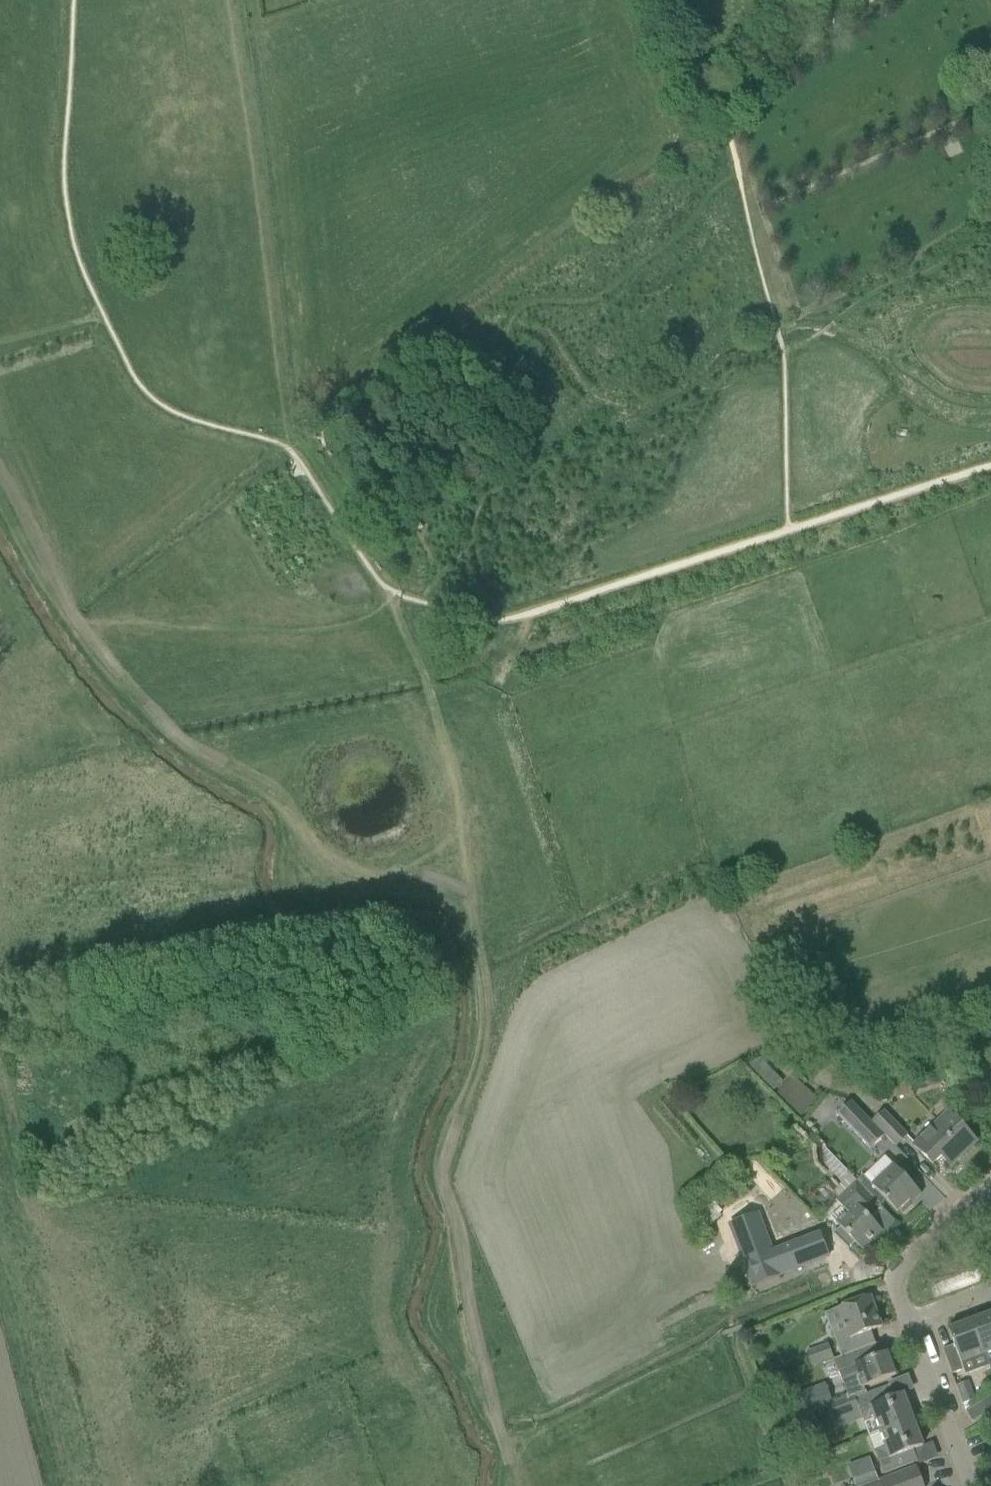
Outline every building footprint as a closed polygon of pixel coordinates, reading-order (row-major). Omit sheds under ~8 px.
[(781,1094),(803,1113),(817,1098),(795,1079),(781,1094)] [(884,1135),(872,1123),(851,1101),(837,1115),(870,1149),(884,1135)] [(884,1111),(872,1123),(884,1135),(895,1147),(908,1135),(884,1111)] [(946,1161),(950,1166),(976,1141),(948,1113),(914,1146),(919,1151),(930,1162),(941,1151),(949,1158),(946,1161)] [(862,1176),(856,1181),(867,1192),(881,1206),(886,1201),(897,1212),(914,1195),(917,1198),(922,1194),(908,1180),(894,1165),(872,1186),(862,1176)] [(867,1192),(856,1181),(840,1198),(845,1203),(842,1207),(847,1213),(836,1224),(839,1227),(833,1234),(848,1250),(849,1249),(855,1243),(863,1251),(883,1231),(869,1217),(881,1206),(867,1192)] [(830,1328),(841,1357),(841,1358),(872,1347),(876,1345),(871,1332),(882,1327),(870,1296),(838,1308),(844,1323),(830,1328)] [(972,1321),(985,1354),(985,1353),(990,1351),(990,1314),(972,1321)] [(985,1354),(972,1321),(949,1330),(955,1345),(943,1349),(953,1374),(964,1370),(966,1375),(990,1366),(985,1353),(985,1354)] [(841,1358),(841,1357),(834,1360),(849,1398),(866,1391),(865,1387),(877,1382),(896,1375),(888,1353),(876,1357),(872,1347),(841,1358)] [(957,1385),(964,1404),(976,1400),(969,1381),(957,1385)] [(876,1419),(881,1433),(913,1420),(903,1394),(894,1398),(890,1387),(871,1394),(856,1399),(855,1397),(828,1407),(836,1430),(863,1419),(865,1424),(876,1419)] [(988,1413),(990,1411),(990,1396),(982,1402),(988,1413)] [(913,1420),(881,1433),(886,1446),(875,1450),(884,1474),(899,1468),(918,1461),(914,1450),(923,1447),(913,1420)] [(882,1485),(924,1485),(917,1467),(880,1481),(882,1485)] [(855,1485),(863,1485),(879,1480),(875,1469),(852,1477),(855,1485)]
